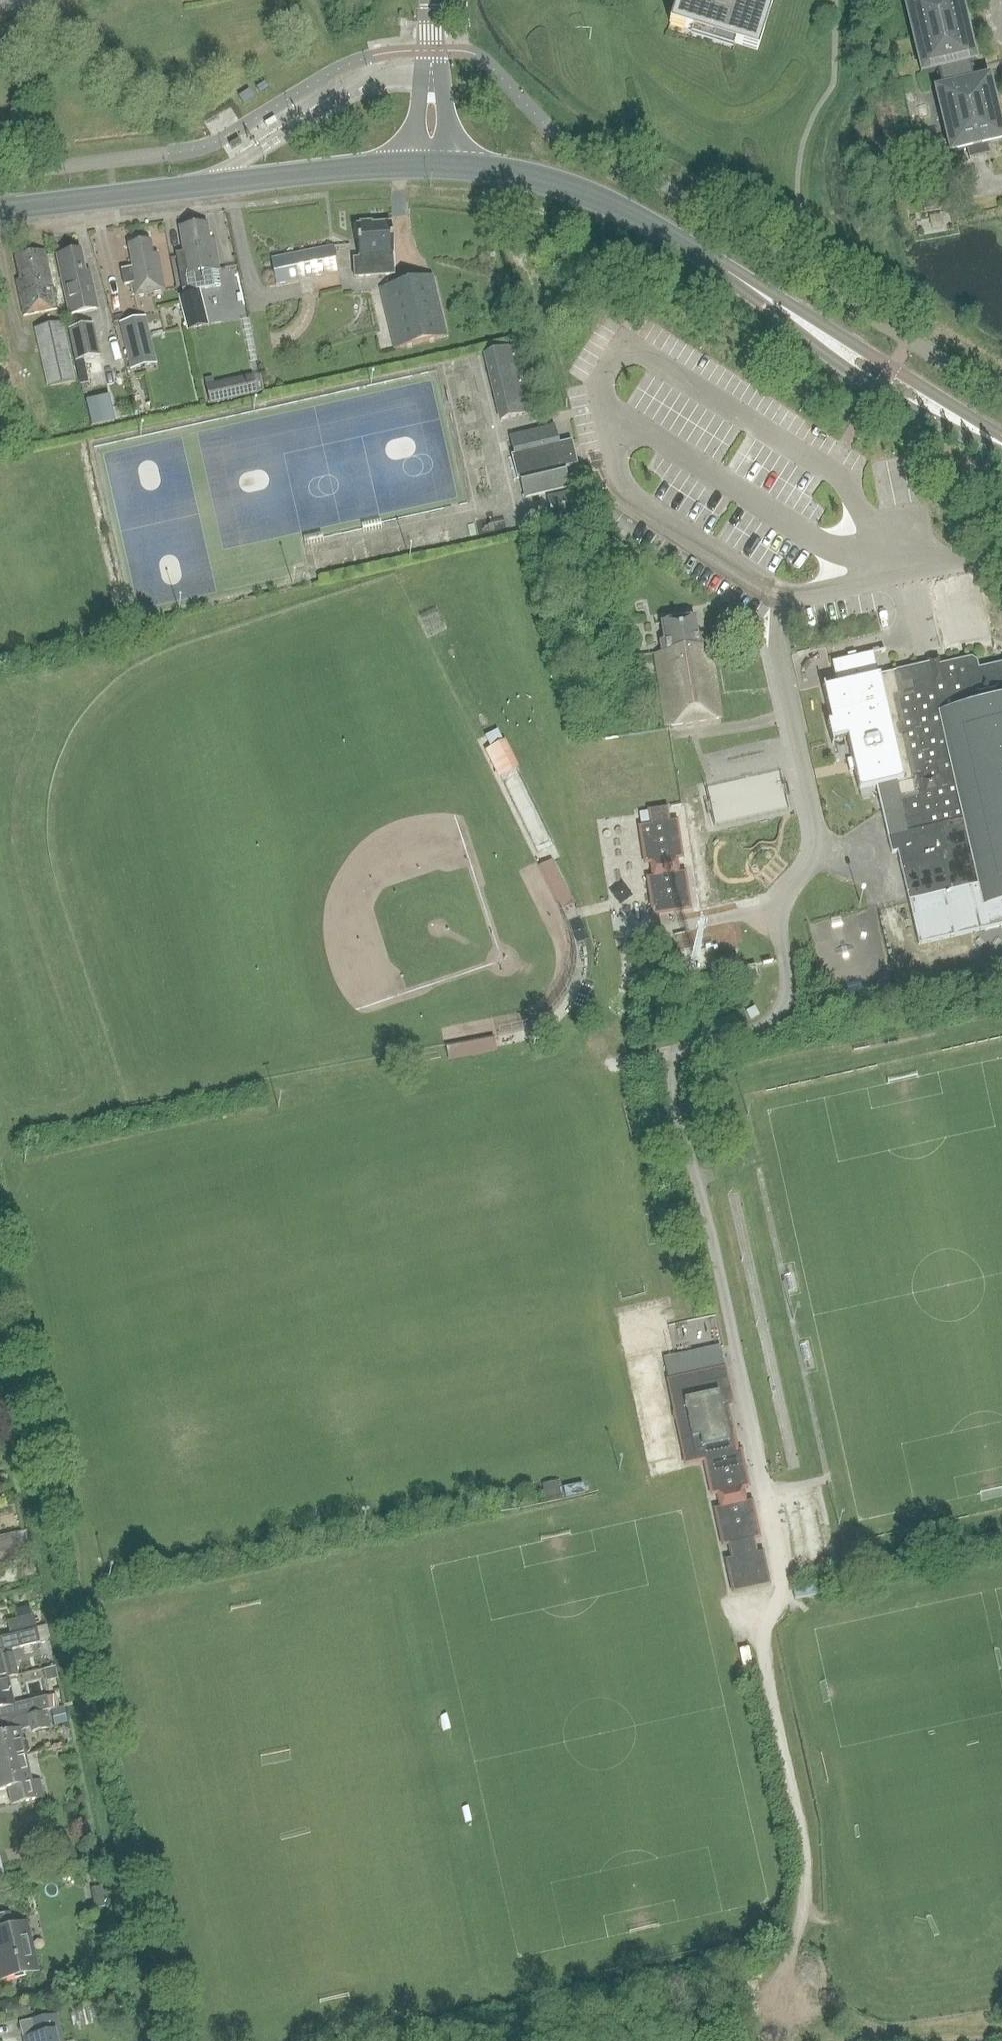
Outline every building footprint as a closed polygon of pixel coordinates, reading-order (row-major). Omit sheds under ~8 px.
[(669,23),(692,30),(693,27),(735,40),(734,43),(757,50),(773,0),(676,0),(669,23)] [(960,0),(905,0),(904,0),(921,73),(941,69),(945,87),(935,90),(949,152),(966,148),(969,158),(989,154),(986,144),(1001,140),(1001,136),(988,77),(972,80),(968,62),(974,61),(960,0)] [(392,257),(393,257),(390,223),(372,225),(371,222),(359,223),(359,225),(356,226),(357,259),(354,259),(355,277),(393,275),(392,257)] [(183,253),(176,254),(183,291),(220,285),(217,269),(218,269),(213,240),(208,240),(206,223),(179,228),(183,253)] [(132,295),(164,290),(158,253),(151,254),(149,241),(127,245),(131,268),(121,269),(123,284),(130,283),(132,295)] [(273,285),(335,273),(330,247),(268,259),(273,285)] [(83,280),(77,249),(53,254),(66,313),(94,307),(88,279),(83,280)] [(21,317),(54,310),(43,253),(13,259),(17,280),(13,281),(21,317)] [(447,337),(432,276),(379,288),(394,350),(447,337)] [(210,326),(201,292),(179,297),(188,331),(210,326)] [(158,364),(146,317),(120,323),(132,370),(158,364)] [(49,387),(76,381),(63,323),(36,329),(49,387)] [(69,329),(76,362),(101,356),(94,324),(69,329)] [(498,420),(527,413),(511,347),(482,354),(498,420)] [(214,404),(263,392),(258,372),(209,383),(214,404)] [(96,425),(119,420),(113,393),(89,399),(96,425)] [(562,466),(575,463),(569,440),(557,443),(552,424),(508,435),(512,454),(509,455),(515,478),(518,477),(522,496),(567,486),(562,466)] [(572,491),(547,497),(555,529),(579,523),(572,491)] [(663,640),(665,650),(704,646),(703,636),(699,636),(697,619),(664,624),(666,640),(663,640)] [(704,646),(665,650),(657,651),(666,725),(722,718),(713,646),(704,647),(704,646)] [(823,686),(822,686),(830,723),(827,723),(831,744),(833,744),(832,741),(846,738),(851,759),(846,760),(849,772),(854,770),(858,791),(875,787),(909,779),(885,674),(877,676),(872,654),(831,663),(836,687),(824,689),(823,686)] [(875,787),(891,853),(897,852),(908,900),(918,944),(1001,925),(1001,664),(977,670),(975,662),(970,659),(929,668),(924,665),(889,673),(885,674),(909,779),(875,787)] [(518,768),(504,741),(484,751),(498,778),(518,768)] [(666,807),(650,809),(638,811),(640,825),(639,825),(645,862),(651,861),(654,876),(647,877),(653,913),(689,908),(684,871),(677,872),(675,858),(682,857),(676,820),(668,821),(666,807)] [(575,904),(554,860),(540,867),(561,911),(575,904)] [(757,975),(755,965),(732,970),(734,980),(757,975)] [(500,1034),(445,1045),(448,1060),(503,1050),(500,1034)] [(732,1405),(724,1368),(668,1380),(686,1463),(705,1458),(732,1452),(722,1407),(732,1405)] [(740,1451),(732,1452),(705,1458),(712,1494),(718,1493),(721,1508),(716,1509),(724,1545),(728,1544),(731,1558),(724,1559),(732,1594),(770,1585),(763,1551),(756,1552),(753,1538),(759,1537),(752,1502),(746,1503),(743,1488),(748,1487),(740,1451)] [(558,1483),(542,1486),(546,1503),(562,1499),(558,1483)] [(18,1547),(15,1534),(0,1537),(0,1551),(18,1547)] [(0,1551),(0,1566),(21,1561),(18,1547),(0,1551)] [(9,1634),(36,1628),(33,1616),(7,1621),(9,1634)] [(9,1678),(17,1676),(13,1660),(11,1650),(39,1643),(36,1629),(0,1637),(0,1680),(9,1678)] [(0,1680),(0,1720),(46,1710),(47,1711),(51,1710),(51,1709),(58,1707),(55,1695),(26,1702),(15,1705),(9,1678),(0,1680)] [(47,1711),(46,1710),(0,1720),(0,1761),(26,1755),(30,1752),(27,1742),(23,1741),(21,1730),(32,1727),(33,1732),(50,1728),(47,1711)] [(26,1755),(0,1761),(0,1789),(9,1787),(13,1803),(45,1796),(41,1778),(32,1780),(26,1755)] [(3,1978),(38,1970),(28,1924),(13,1927),(10,1913),(0,1915),(0,1965),(3,1978)] [(25,2040),(64,2040),(58,2015),(21,2023),(25,2040)]
